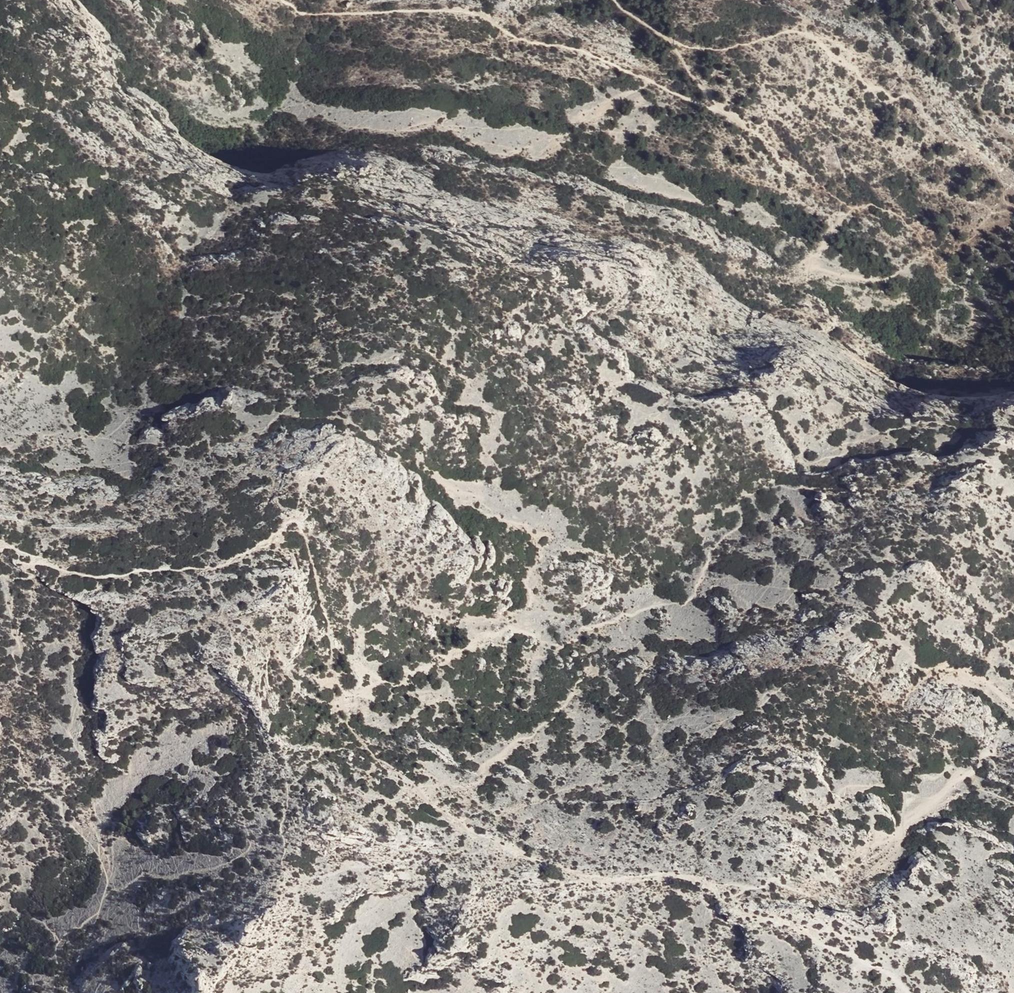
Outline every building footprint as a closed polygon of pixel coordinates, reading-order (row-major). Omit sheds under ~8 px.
[(956,3),(965,21),(976,16),(968,0),(962,0),(956,3)] [(976,189),(977,181),(971,176),(966,176),(965,188),(976,189)]
